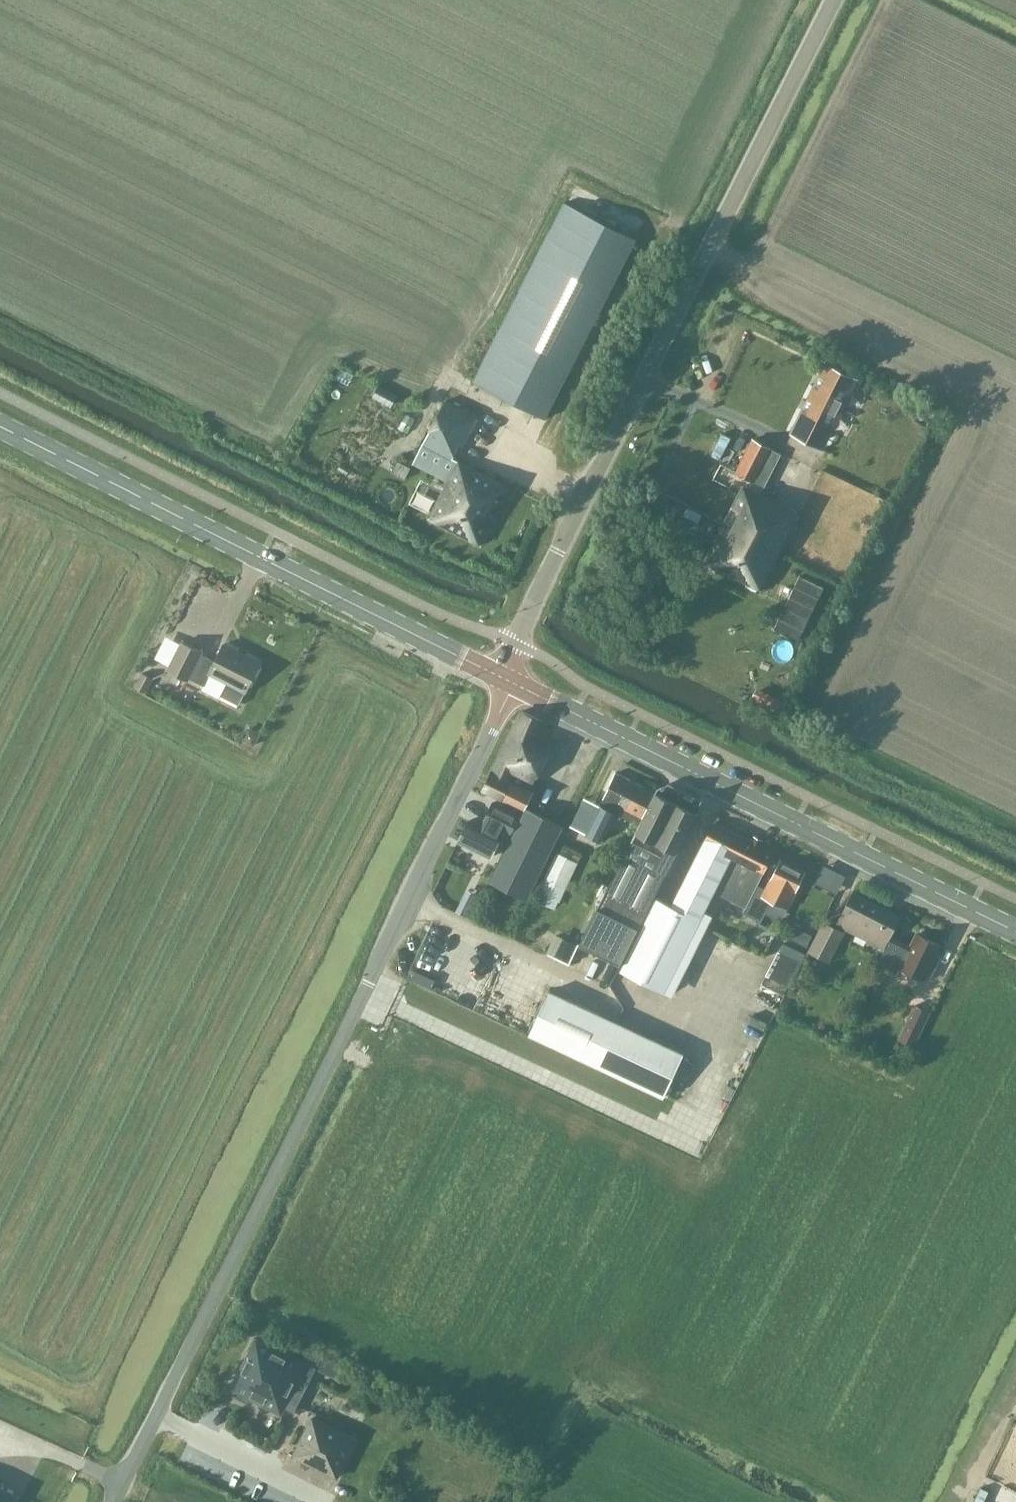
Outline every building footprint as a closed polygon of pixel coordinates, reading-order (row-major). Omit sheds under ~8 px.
[(565,201),(472,383),(546,419),(637,238),(565,201)] [(855,378),(825,363),(818,375),(825,379),(820,390),(813,386),(806,400),(814,403),(808,414),(801,410),(794,423),(825,438),(855,378)] [(379,384),(373,396),(393,406),(398,394),(379,384)] [(444,399),(412,464),(446,482),(428,517),(481,545),(509,488),(452,460),(453,459),(460,444),(463,446),(477,417),(445,400),(444,399)] [(415,419),(405,414),(398,428),(408,433),(415,419)] [(765,487),(782,454),(751,438),(735,471),(765,487)] [(397,460),(391,472),(405,479),(411,468),(397,460)] [(783,508),(783,506),(742,484),(702,561),(762,590),(798,518),(798,516),(783,508)] [(182,642),(168,670),(188,680),(190,678),(204,685),(202,691),(219,700),(221,696),(239,705),(260,663),(224,644),(215,661),(214,661),(202,655),(203,653),(182,642)] [(141,672),(133,687),(145,693),(153,678),(141,672)] [(526,899),(563,826),(527,809),(534,791),(531,790),(533,780),(553,740),(544,735),(547,724),(521,711),(483,790),(523,811),(489,882),(526,899)] [(248,727),(242,740),(255,746),(261,733),(248,727)] [(615,814),(638,824),(654,791),(615,772),(601,802),(584,834),(600,841),(615,814)] [(597,909),(579,944),(619,964),(637,929),(676,852),(696,814),(654,793),(597,909)] [(502,832),(508,834),(517,815),(493,802),(483,822),(480,821),(478,826),(468,821),(457,842),(489,858),(502,832)] [(713,892),(745,907),(757,885),(774,854),(713,823),(704,838),(670,904),(656,897),(620,971),(671,996),(708,925),(699,921),(713,892)] [(571,868),(574,870),(577,864),(557,854),(539,890),(557,899),(571,868)] [(764,889),(757,885),(745,907),(742,913),(761,922),(772,902),(786,909),(805,872),(780,859),(764,889)] [(846,930),(884,950),(890,936),(900,917),(851,892),(834,926),(824,922),(823,923),(822,922),(807,951),(830,962),(846,930)] [(797,928),(792,939),(808,947),(813,936),(797,928)] [(890,936),(884,950),(880,958),(899,967),(898,968),(926,982),(935,964),(932,963),(940,945),(917,933),(910,946),(890,936)] [(527,1037),(583,1063),(663,1101),(684,1058),(548,993),(527,1037)] [(899,1037),(914,1044),(915,1045),(930,1012),(914,1004),(899,1037)] [(256,1338),(230,1389),(281,1415),(284,1408),(294,1413),(311,1379),(316,1368),(301,1360),(256,1338)] [(312,1418),(293,1456),(336,1477),(355,1440),(312,1418)] [(17,1496),(0,1487),(0,1501),(14,1501),(17,1496)]
